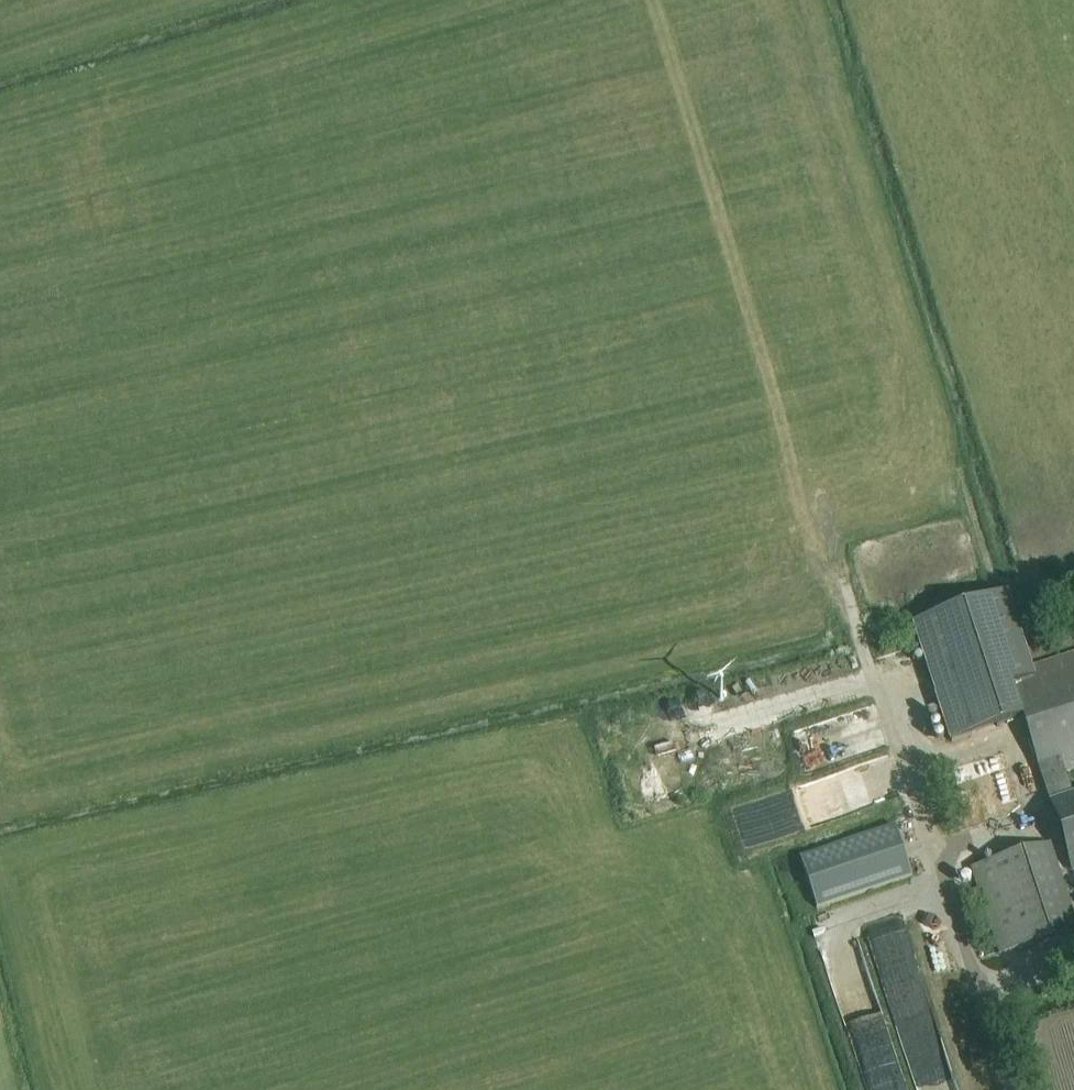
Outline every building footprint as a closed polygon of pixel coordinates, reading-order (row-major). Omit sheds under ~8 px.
[(1022,718),(1070,864),(1073,863),(1073,794),(1066,771),(1073,768),(1073,655),(1031,669),(1008,595),(913,624),(949,741),(1022,718)] [(894,826),(800,857),(817,908),(911,877),(894,826)] [(999,956),(1073,931),(1073,917),(1050,842),(971,868),(999,956)] [(832,991),(871,981),(857,930),(818,941),(832,991)] [(933,1003),(889,1016),(910,1089),(958,1089),(933,1003)]
